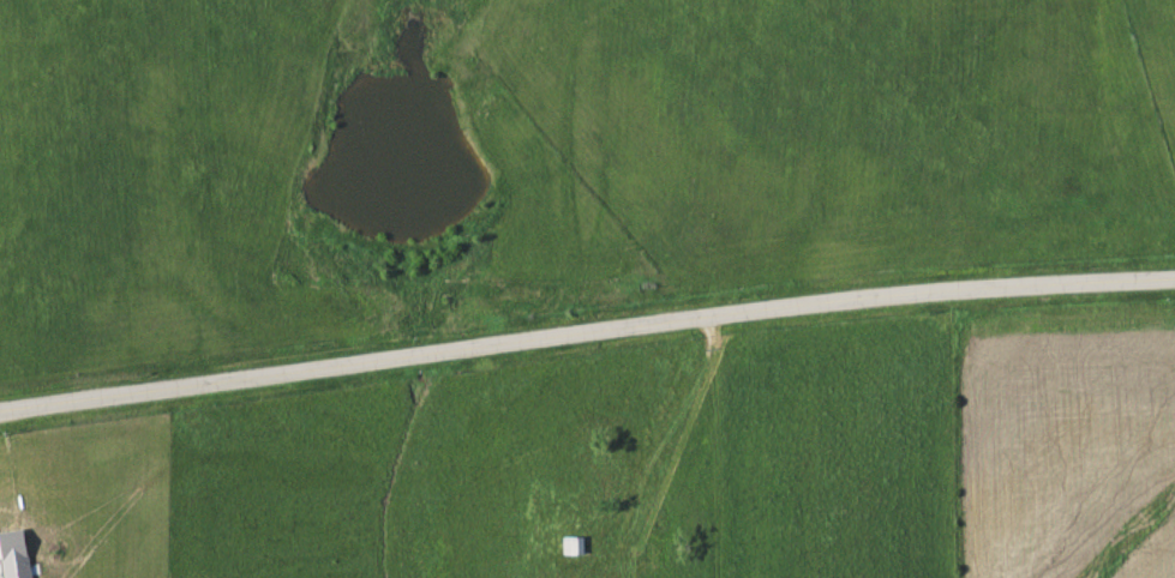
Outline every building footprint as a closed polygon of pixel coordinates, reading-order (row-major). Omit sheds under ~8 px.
[(561,554),(584,554),(584,535),(561,535),(561,554)]
